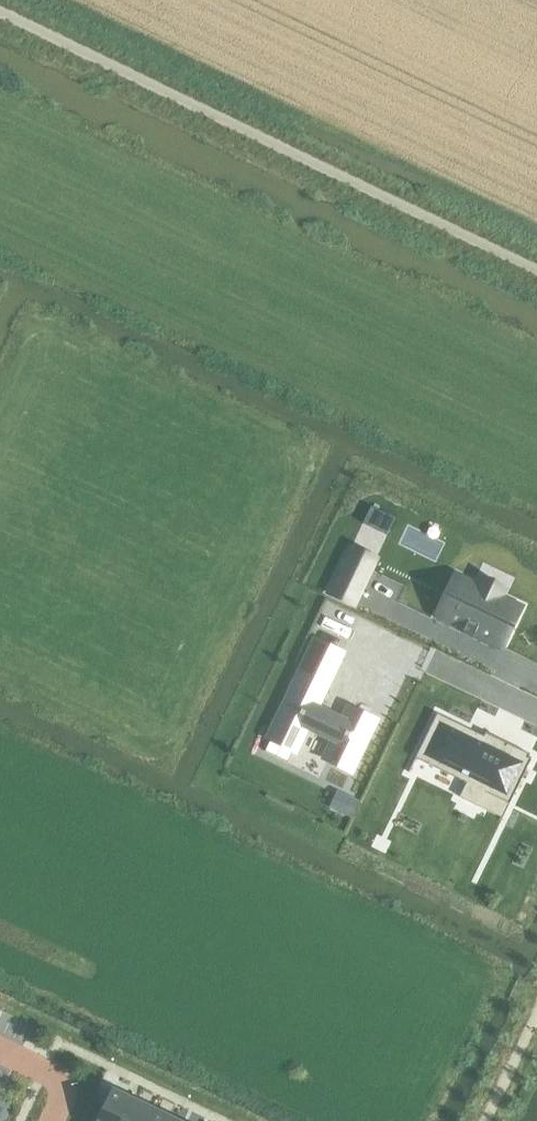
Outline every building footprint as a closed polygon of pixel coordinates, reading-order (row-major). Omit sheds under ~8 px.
[(364,522),(363,523),(381,532),(384,526),(390,529),(395,518),(371,506),(364,522)] [(342,567),(330,592),(354,604),(366,578),(371,569),(376,558),(352,546),(346,557),(342,567)] [(501,646),(520,606),(499,596),(502,590),(481,580),(478,586),(457,576),(438,615),(464,628),(462,632),(464,633),(464,632),(472,635),(472,636),(473,637),(475,633),(501,646)] [(316,642),(270,737),(296,749),(307,725),(334,739),(326,757),(352,770),(375,721),(349,708),(343,721),(316,707),(342,654),(316,642)] [(437,713),(415,758),(466,783),(460,797),(479,807),(486,792),(509,804),(531,759),(528,758),(530,754),(513,745),(487,732),(486,732),(485,733),(484,736),(437,713)] [(353,817),(361,800),(337,789),(329,806),(353,817)] [(134,1097),(112,1086),(105,1103),(96,1120),(122,1120),(134,1097)] [(84,1117),(92,1120),(96,1120),(105,1103),(94,1097),(84,1117)] [(122,1120),(150,1120),(157,1108),(134,1097),(122,1120)] [(150,1120),(175,1120),(177,1118),(157,1108),(150,1120)]
